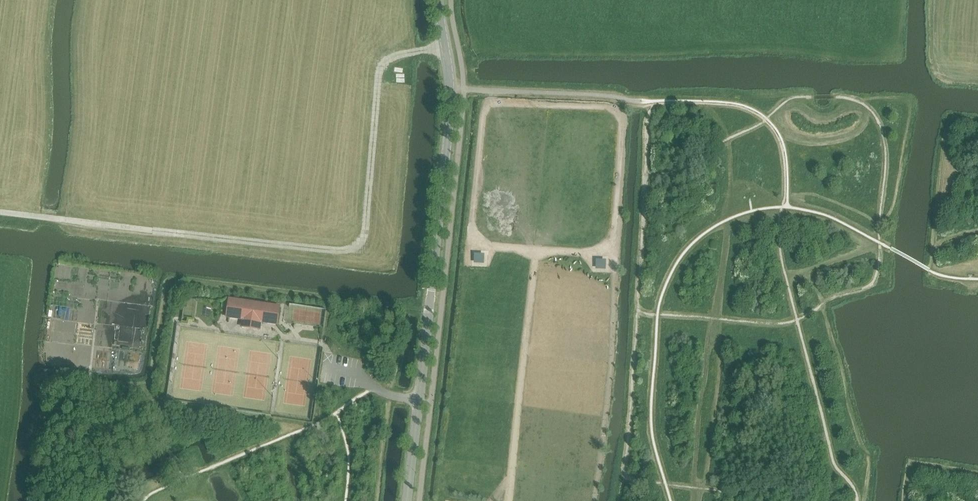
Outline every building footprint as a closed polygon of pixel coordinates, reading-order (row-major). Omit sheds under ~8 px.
[(281,305),(229,297),(226,317),(243,319),(242,327),(261,329),(262,322),(278,324),(281,305)]
